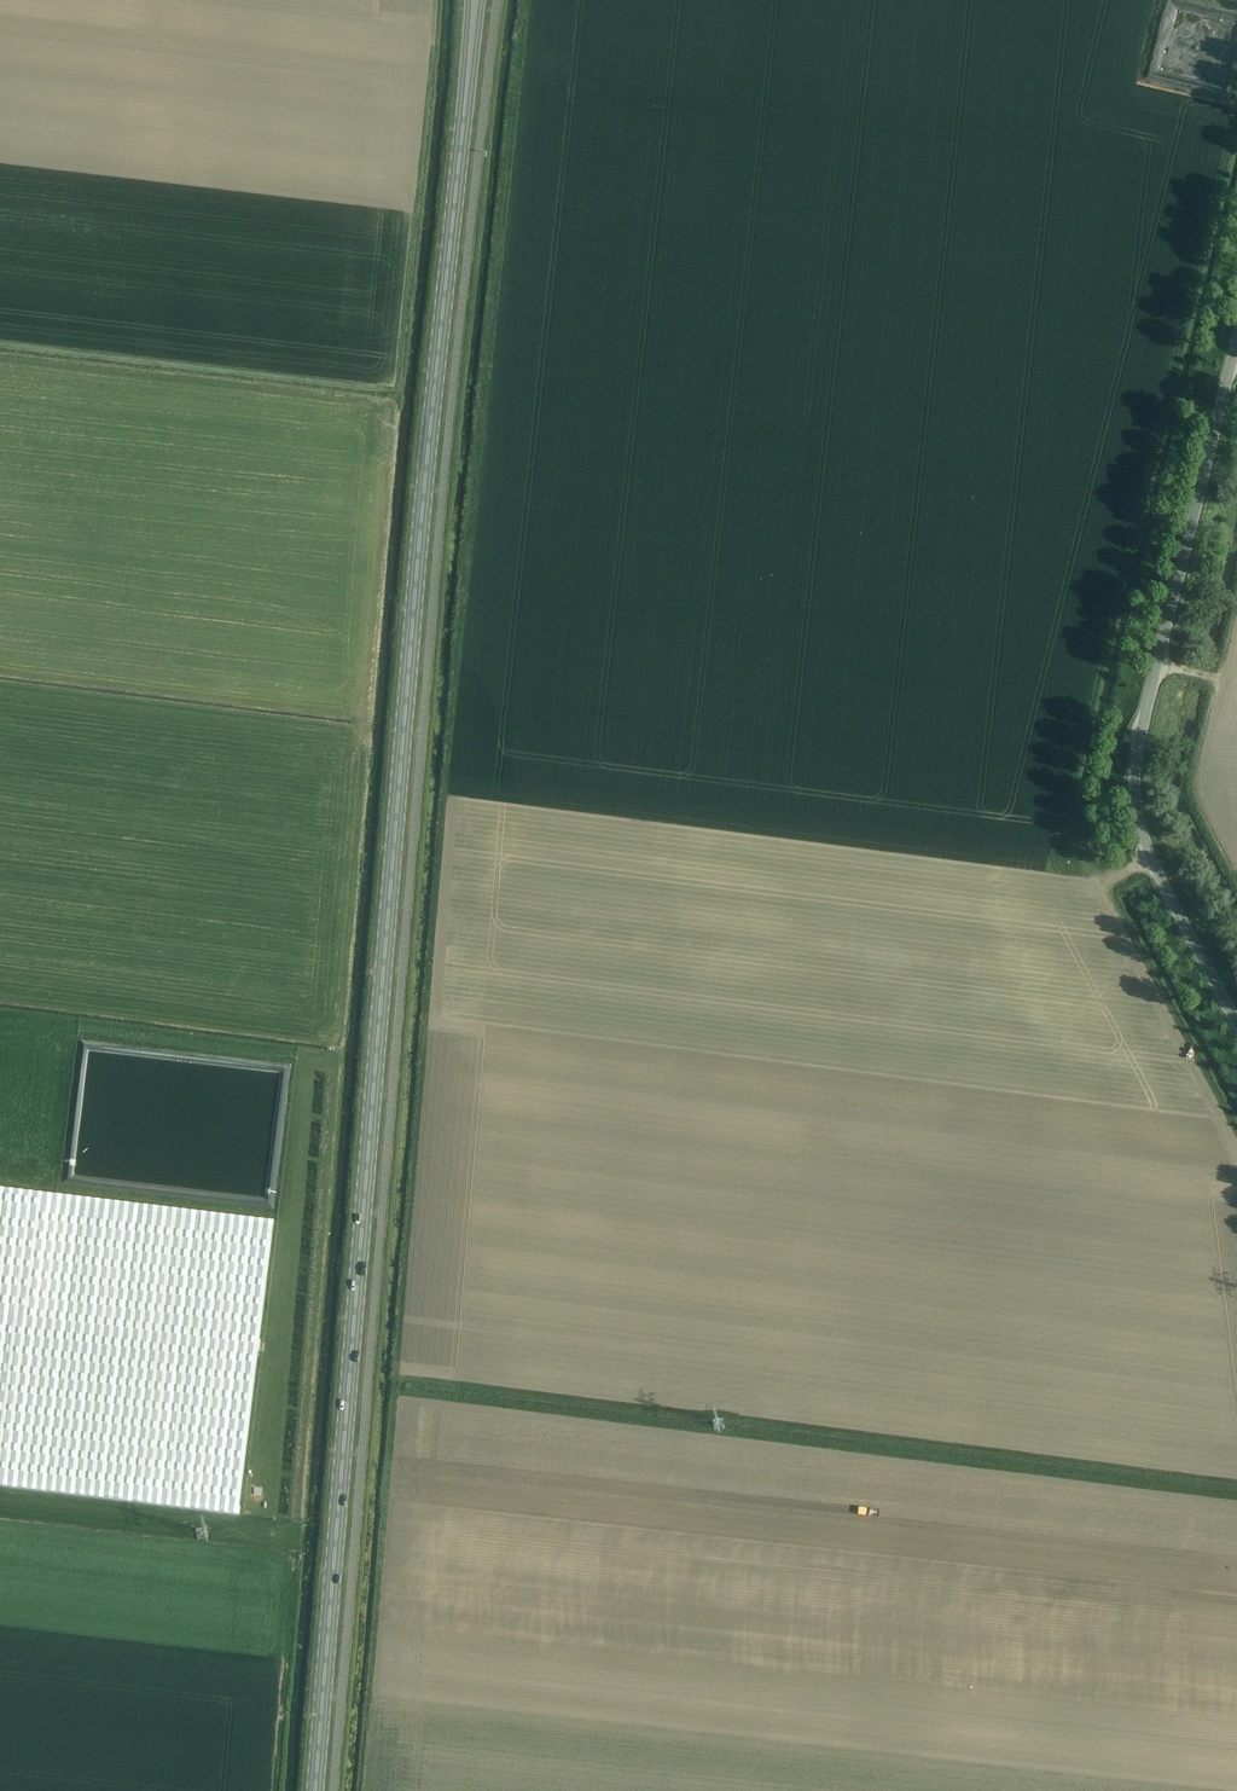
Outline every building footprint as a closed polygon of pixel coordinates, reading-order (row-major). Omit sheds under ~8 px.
[(239,1514),(240,1507),(238,1507),(257,1351),(259,1351),(260,1341),(258,1340),(273,1221),(0,1187),(0,1486),(239,1514)]
